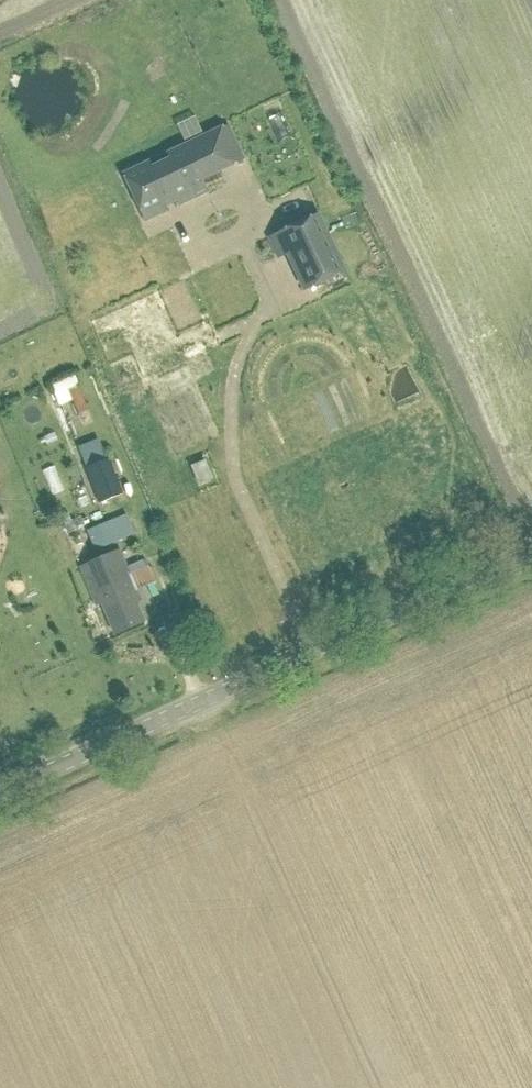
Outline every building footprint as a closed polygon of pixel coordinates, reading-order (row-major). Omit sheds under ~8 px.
[(169,159),(161,162),(152,166),(150,167),(148,161),(122,173),(143,219),(164,209),(162,205),(175,199),(176,203),(206,190),(200,177),(241,158),(226,125),(203,136),(207,144),(189,152),(185,144),(166,153),(169,159)] [(344,271),(318,215),(269,238),(278,257),(286,253),(303,290),(344,271)] [(154,330),(141,335),(147,353),(161,348),(154,330)] [(55,493),(85,480),(72,450),(42,464),(55,493)] [(100,504),(123,494),(108,459),(85,469),(93,489),(100,504)] [(198,486),(213,480),(205,461),(190,467),(198,486)] [(112,523),(85,535),(93,555),(121,543),(112,523)] [(82,566),(98,604),(104,602),(117,633),(146,621),(138,602),(142,600),(138,591),(139,591),(138,588),(157,579),(151,566),(132,574),(121,549),(97,560),(93,561),(82,566)]
